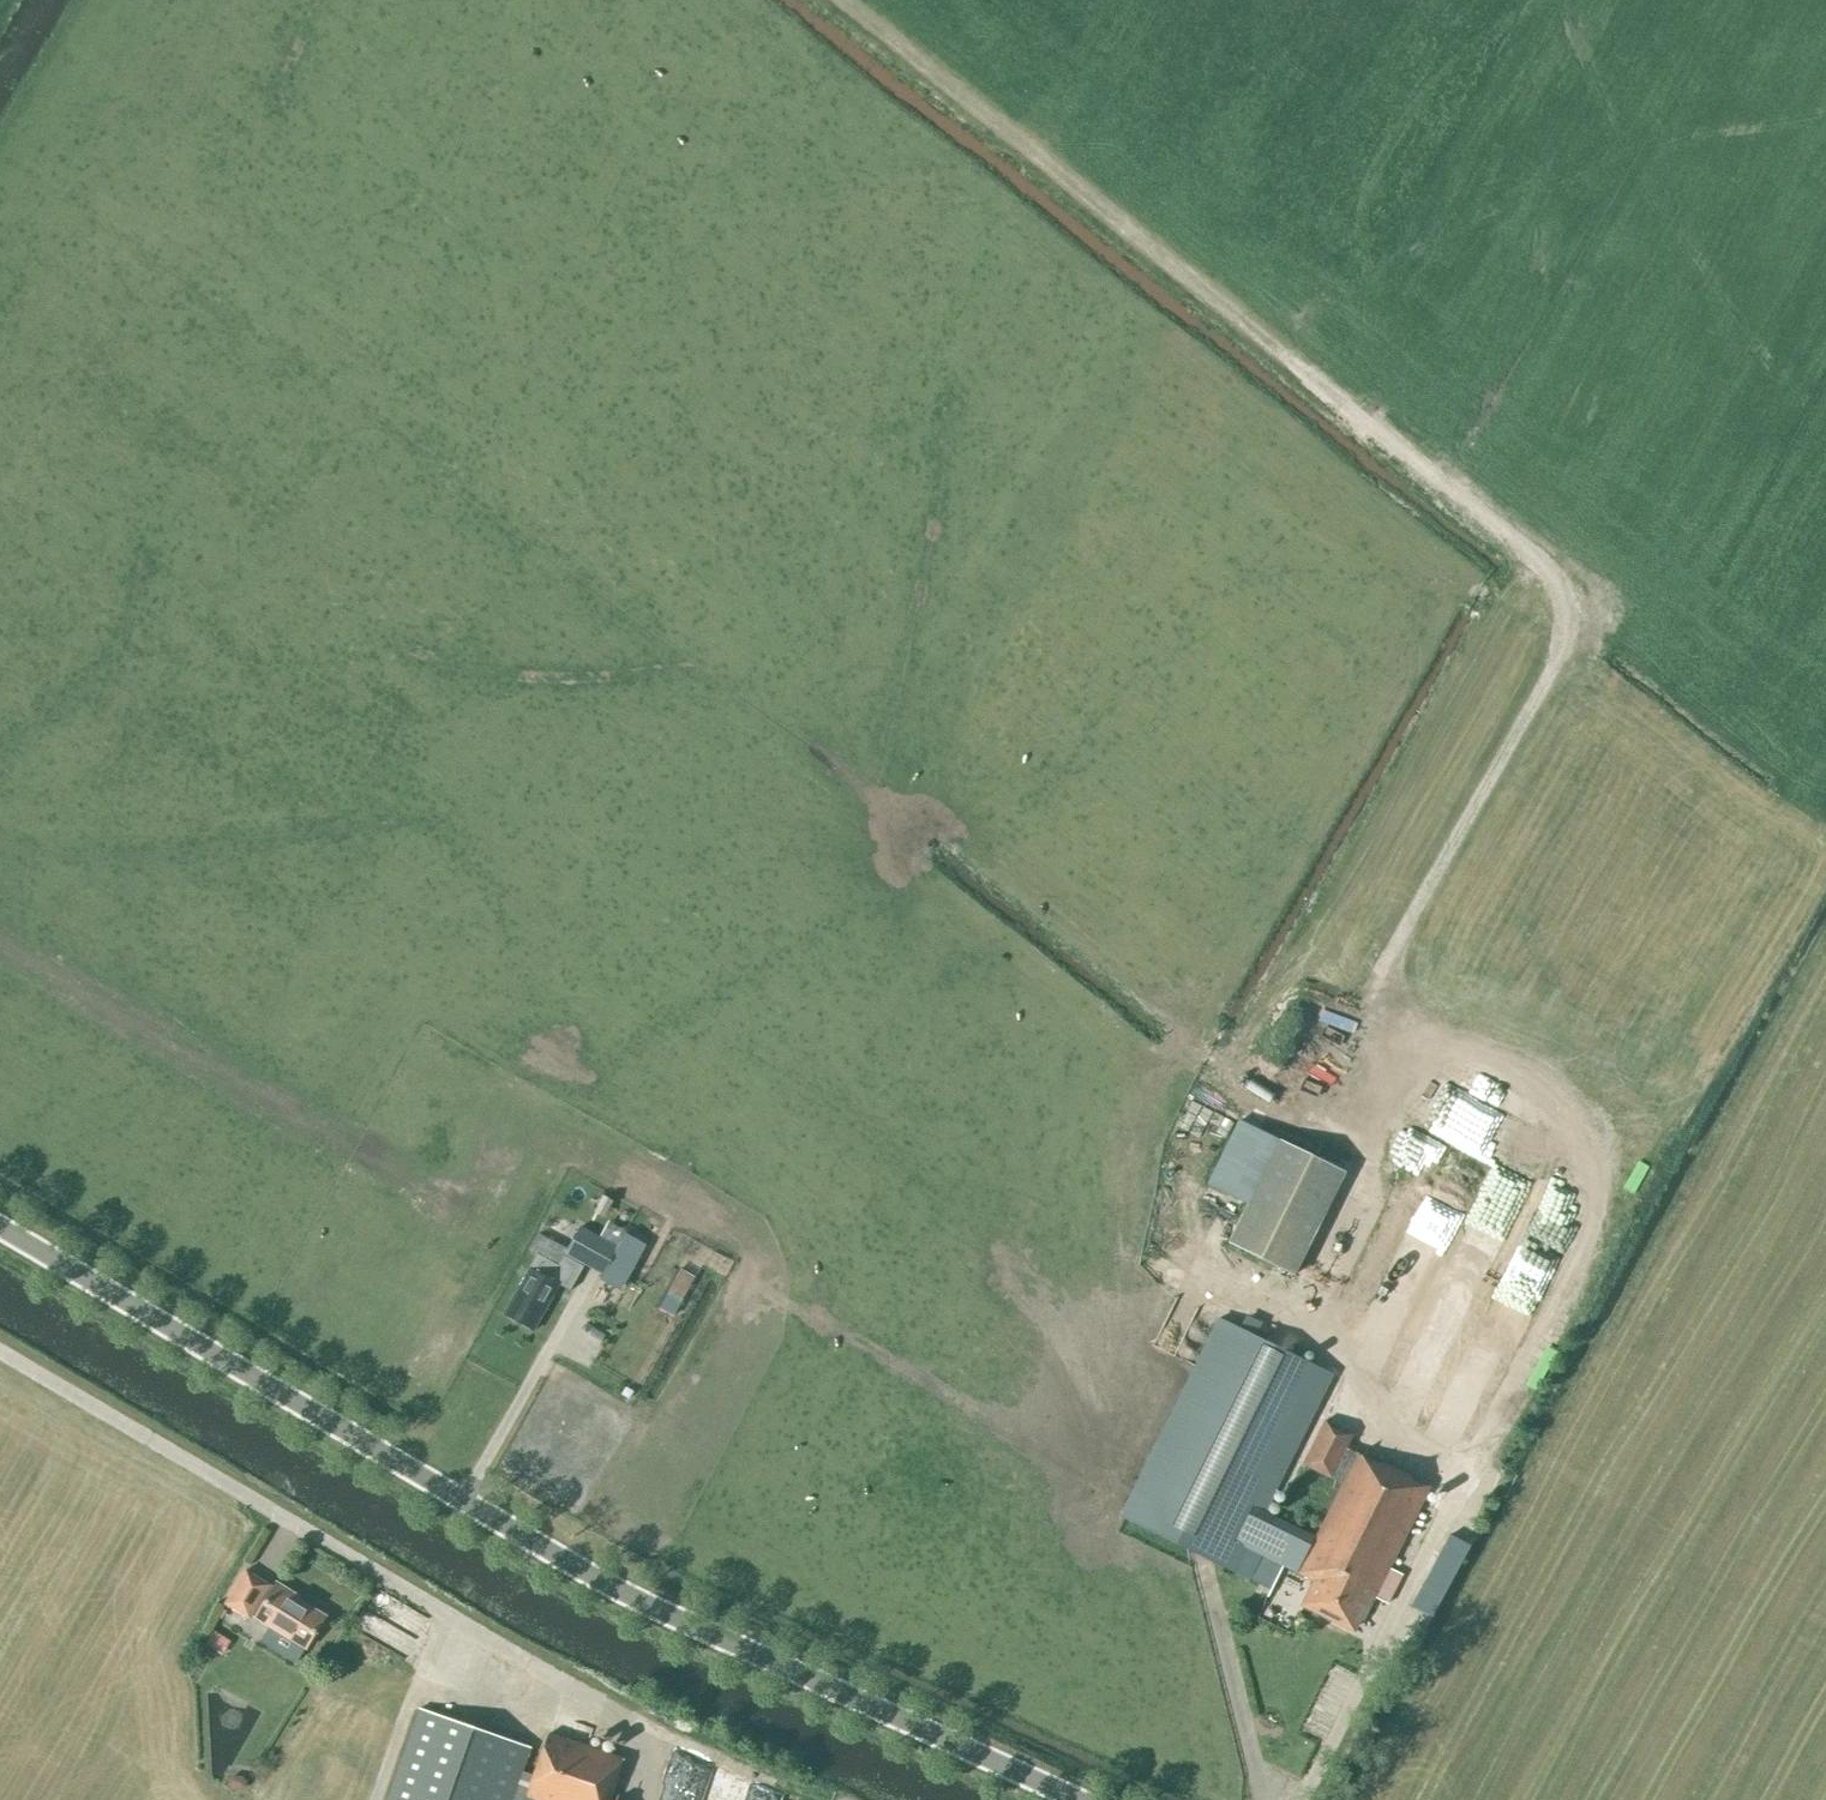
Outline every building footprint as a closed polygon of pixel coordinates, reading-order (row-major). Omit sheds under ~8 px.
[(1451,1148),(1464,1121),(1444,1111),(1431,1139),(1451,1148)] [(1346,1172),(1251,1126),(1221,1187),(1251,1202),(1230,1244),(1295,1276),(1346,1172)] [(532,1268),(505,1314),(534,1330),(568,1270),(574,1258),(606,1276),(608,1273),(623,1282),(644,1243),(626,1232),(618,1247),(584,1227),(562,1267),(538,1253),(530,1267),(532,1268)] [(1222,1319),(1124,1518),(1233,1571),(1245,1544),(1299,1571),(1298,1573),(1316,1581),(1305,1605),(1353,1629),(1358,1618),(1362,1620),(1373,1597),(1387,1604),(1401,1575),(1388,1568),(1397,1549),(1413,1557),(1422,1538),(1407,1530),(1427,1489),(1413,1482),(1414,1480),(1377,1462),(1376,1464),(1347,1450),(1354,1436),(1324,1421),(1303,1464),(1341,1483),(1315,1537),(1261,1511),(1330,1373),(1222,1319)] [(1440,1582),(1425,1575),(1410,1607),(1424,1614),(1440,1582)] [(297,1598),(299,1595),(277,1582),(256,1616),(306,1648),(326,1615),(297,1598)] [(618,1780),(617,1779),(624,1758),(549,1733),(534,1777),(522,1773),(527,1759),(531,1747),(420,1708),(402,1759),(387,1799),(611,1799),(618,1780)] [(786,1793),(714,1770),(704,1799),(783,1799),(786,1793)]
